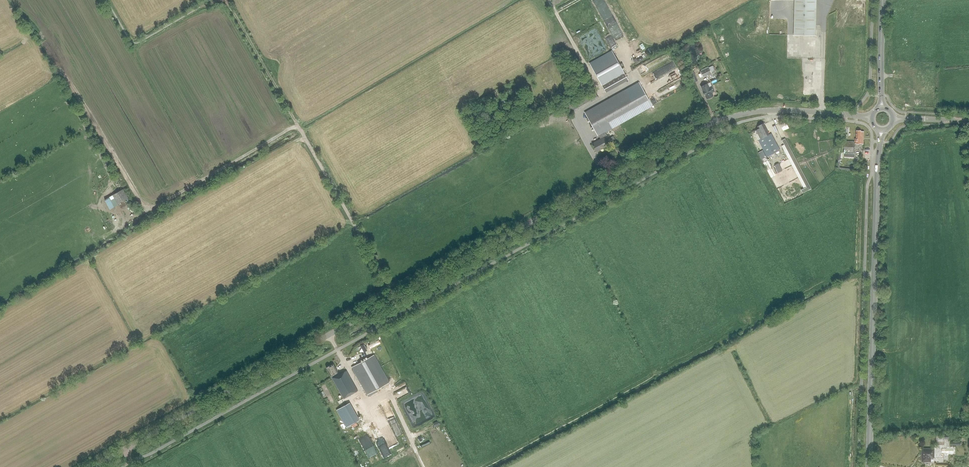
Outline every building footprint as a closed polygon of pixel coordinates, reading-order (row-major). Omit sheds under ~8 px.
[(599,8),(608,4),(606,0),(595,0),(599,8)] [(794,35),(816,35),(816,0),(794,0),(794,35)] [(627,79),(612,51),(590,63),(605,91),(627,79)] [(651,67),(670,56),(668,53),(649,64),(651,67)] [(711,72),(709,67),(700,71),(702,76),(711,72)] [(663,75),(666,73),(663,68),(646,76),(645,75),(644,76),(648,84),(661,77),(659,74),(662,73),(663,75)] [(688,71),(692,78),(694,82),(698,80),(693,69),(688,71)] [(714,91),(712,86),(710,82),(701,86),(706,99),(708,98),(709,98),(711,97),(712,96),(713,96),(711,92),(714,91)] [(601,139),(592,144),(596,151),(609,144),(604,137),(607,135),(605,132),(653,105),(647,96),(635,103),(627,89),(585,112),(598,136),(599,136),(601,139)] [(769,135),(769,134),(764,123),(757,126),(759,128),(756,130),(768,156),(780,150),(776,144),(774,145),(769,135)] [(854,158),(855,144),(863,144),(864,131),(861,131),(861,130),(856,130),(856,139),(854,139),(854,141),(844,141),(844,157),(854,158)] [(785,138),(782,140),(784,144),(781,146),(804,188),(801,190),(802,193),(811,188),(785,138)] [(776,175),(766,156),(765,156),(764,155),(760,157),(771,177),(776,175)] [(782,171),(779,163),(775,165),(776,168),(774,168),(777,173),(782,171)] [(123,190),(110,198),(114,206),(128,198),(123,190)] [(352,367),(367,394),(368,397),(377,392),(376,389),(389,382),(374,355),(352,367)] [(343,398),(357,391),(346,370),(339,374),(338,372),(333,364),(330,365),(329,366),(328,365),(327,366),(327,367),(326,367),(331,376),(332,378),(343,398)] [(394,393),(398,399),(412,391),(408,385),(394,393)] [(361,422),(358,418),(357,418),(354,414),(348,403),(341,407),(352,427),(361,422)] [(368,424),(378,443),(385,439),(376,420),(368,424)] [(360,440),(367,436),(364,431),(357,435),(360,440)] [(382,450),(384,457),(393,453),(390,447),(382,450)] [(930,463),(931,459),(934,459),(934,449),(922,449),(922,461),(925,461),(925,463),(926,464),(930,464),(930,463)] [(431,461),(436,458),(432,452),(427,455),(431,461)]
